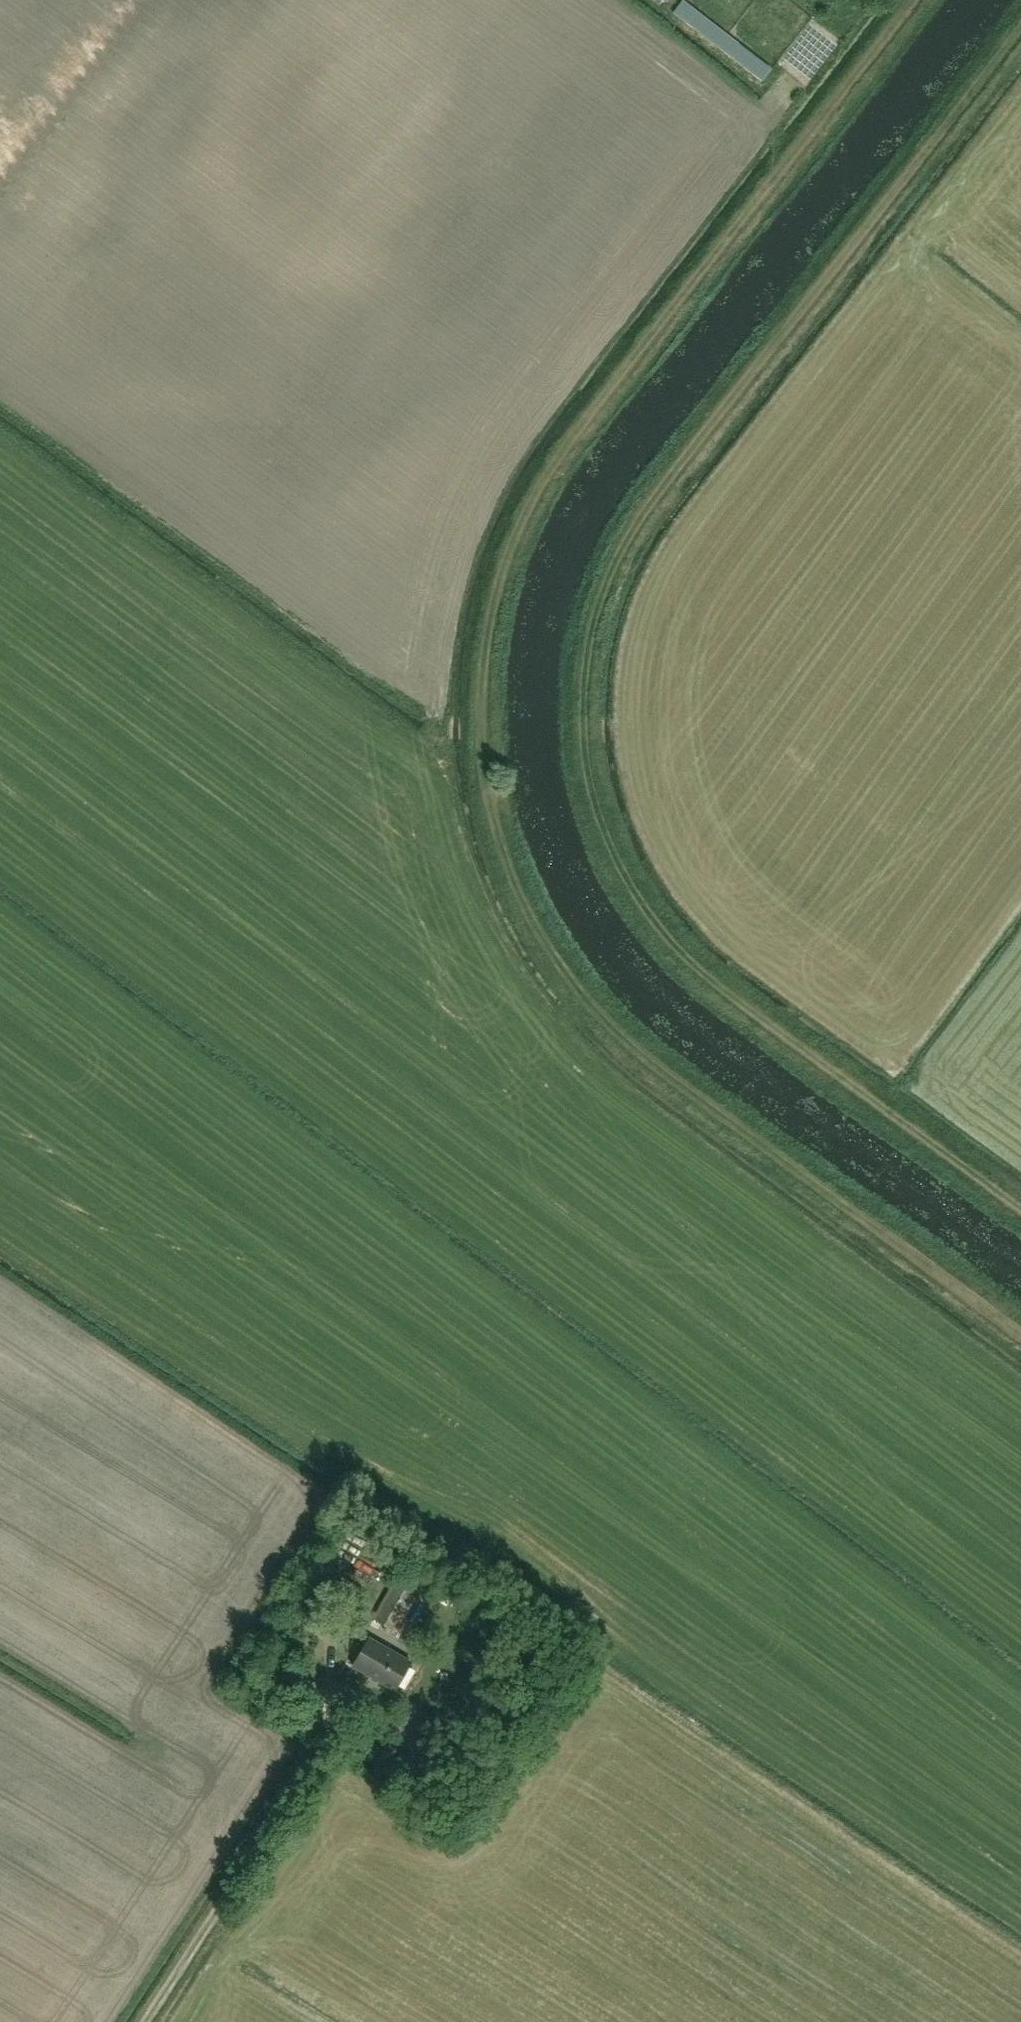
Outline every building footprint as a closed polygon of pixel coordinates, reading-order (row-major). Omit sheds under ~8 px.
[(395,1632),(425,1580),(402,1566),(372,1619),(395,1632)] [(353,1666),(394,1691),(410,1663),(368,1638),(353,1666)]
